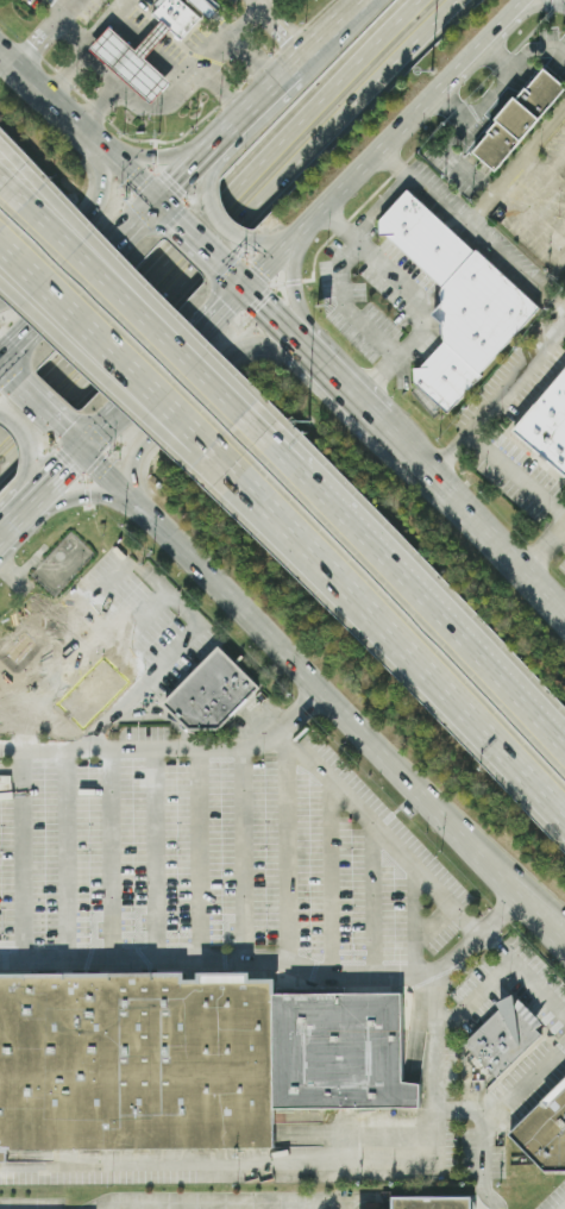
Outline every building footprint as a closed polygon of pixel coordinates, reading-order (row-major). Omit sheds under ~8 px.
[(151,13),(164,0),(179,0),(182,2),(184,0),(204,0),(216,12),(208,21),(202,17),(200,20),(180,40),(169,30),(159,21),(151,13)] [(169,30),(143,58),(168,83),(149,106),(86,50),(107,27),(134,51),(159,21),(169,30)] [(564,87),(564,86),(541,67),(472,152),(496,172),(564,87)] [(373,226),(442,290),(441,303),(431,315),(442,326),(442,343),(421,369),(401,369),(401,386),(412,386),(434,420),(442,413),(479,377),(475,372),(538,309),(406,189),(373,226)] [(564,478),(564,477),(564,370),(510,432),(564,478)] [(74,632),(0,712),(0,679),(57,616),(74,632)] [(189,727),(163,701),(220,645),(262,687),(221,727),(189,727)] [(81,728),(57,703),(103,657),(127,682),(81,728)] [(268,1148),(269,1108),(415,1108),(415,1085),(396,1083),(396,994),(272,994),(272,979),(245,979),(246,972),(0,976),(0,1148),(268,1148)] [(454,1047),(459,1053),(460,1103),(479,1101),(486,1094),(484,1089),(495,1080),(492,1078),(536,1035),(495,997),(488,1004),(491,1013),(454,1047)] [(507,1136),(564,1078),(564,1173),(542,1173),(507,1136)] [(466,1197),(383,1197),(383,1208),(466,1208),(466,1197)]
